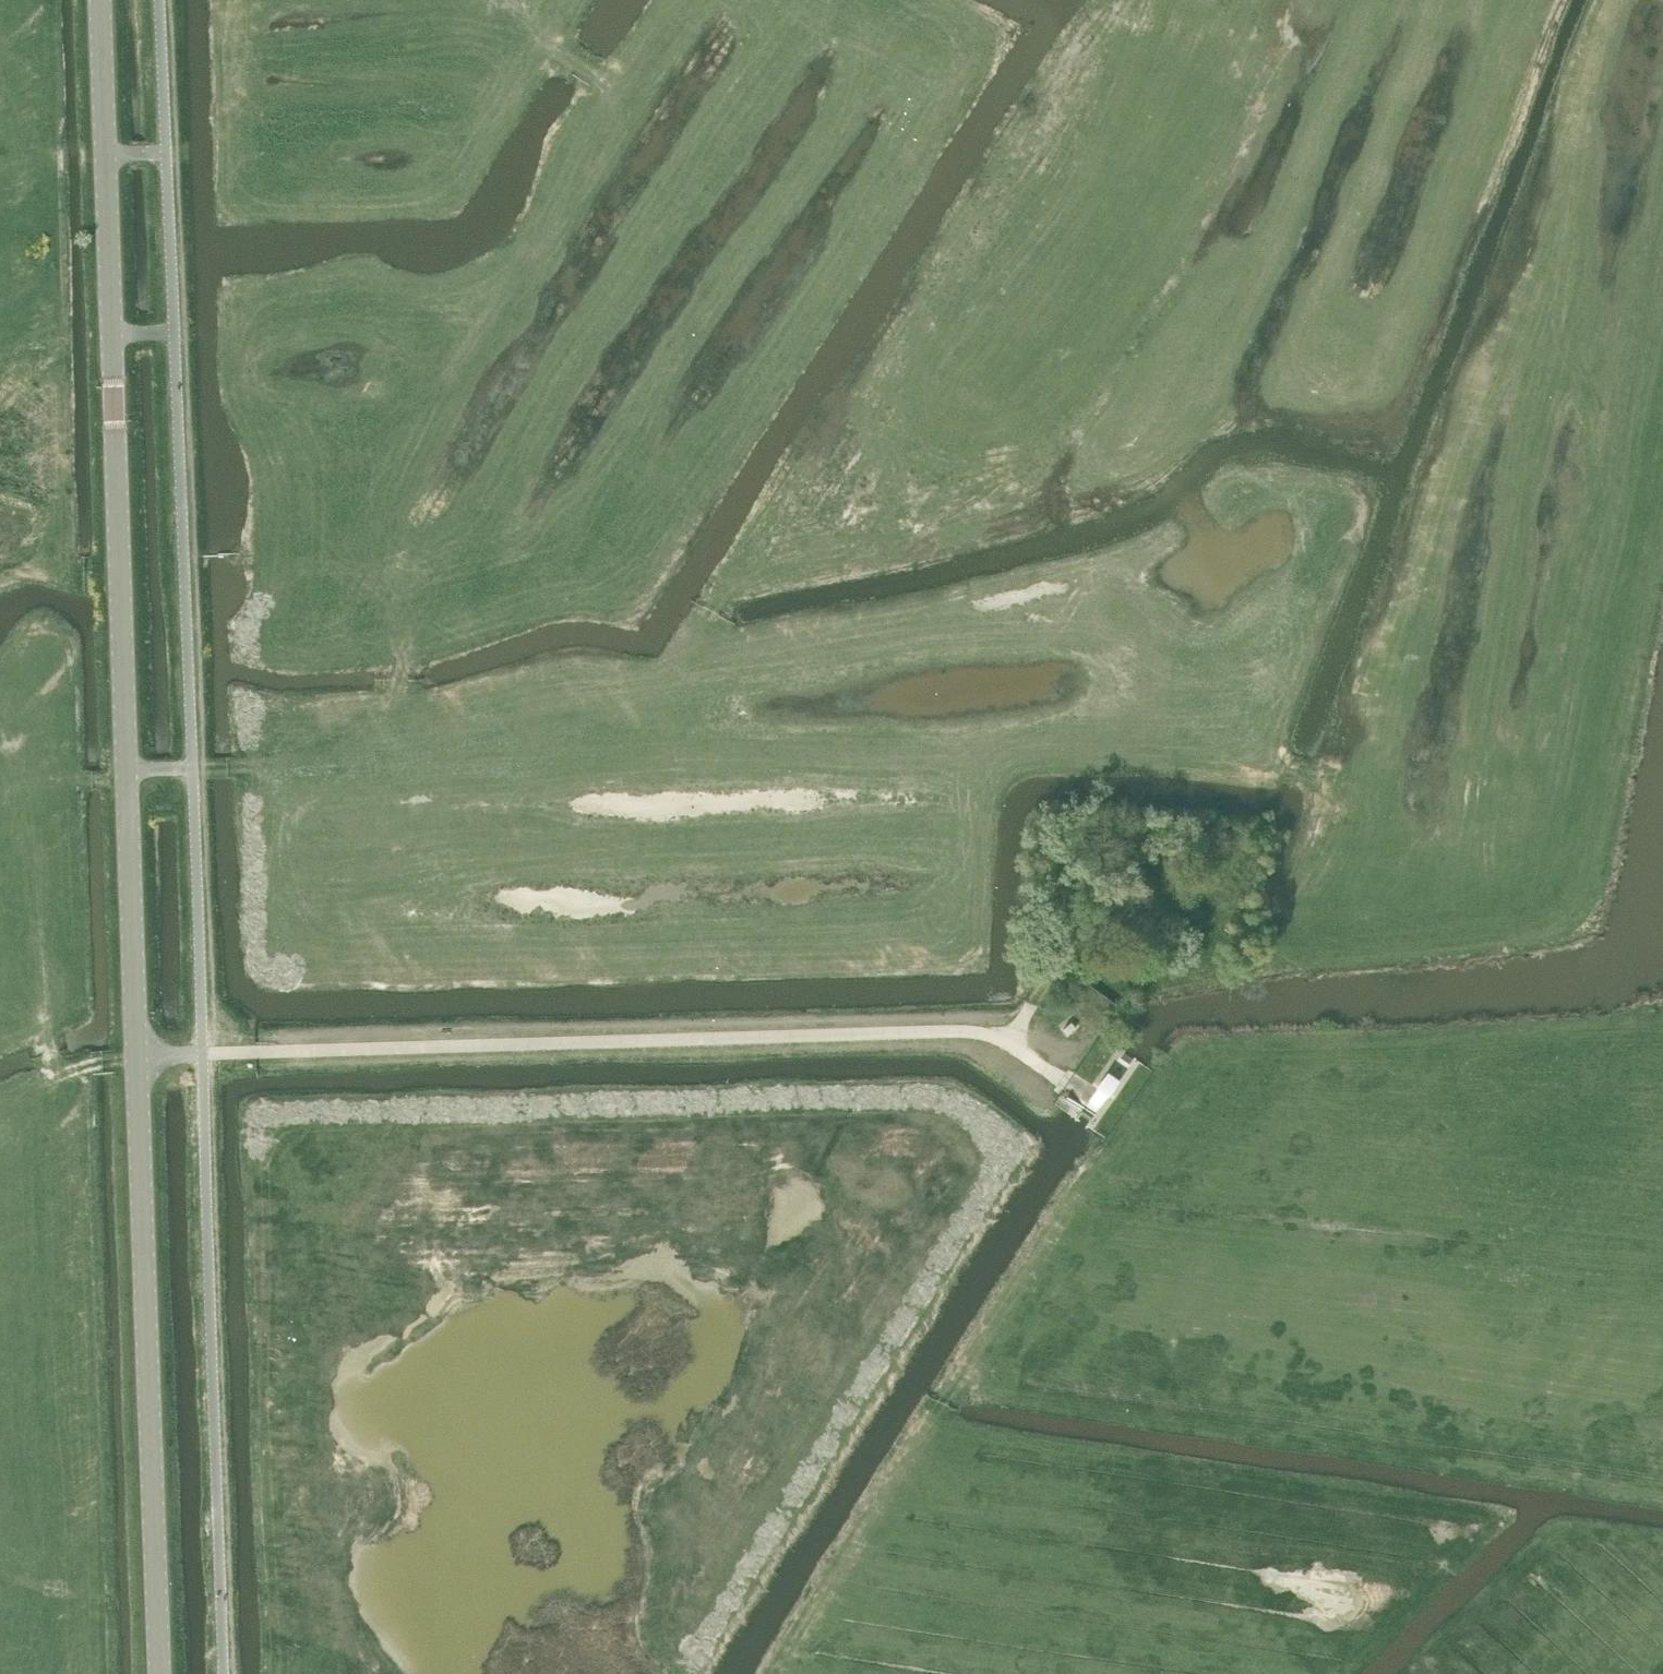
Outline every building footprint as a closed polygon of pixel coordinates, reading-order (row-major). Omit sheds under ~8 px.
[(1188,861),(1189,850),(1171,850),(1171,861),(1188,861)] [(1164,949),(1168,933),(1160,931),(1156,947),(1164,949)] [(1101,1030),(1119,1006),(1087,982),(1069,1006),(1101,1030)]
